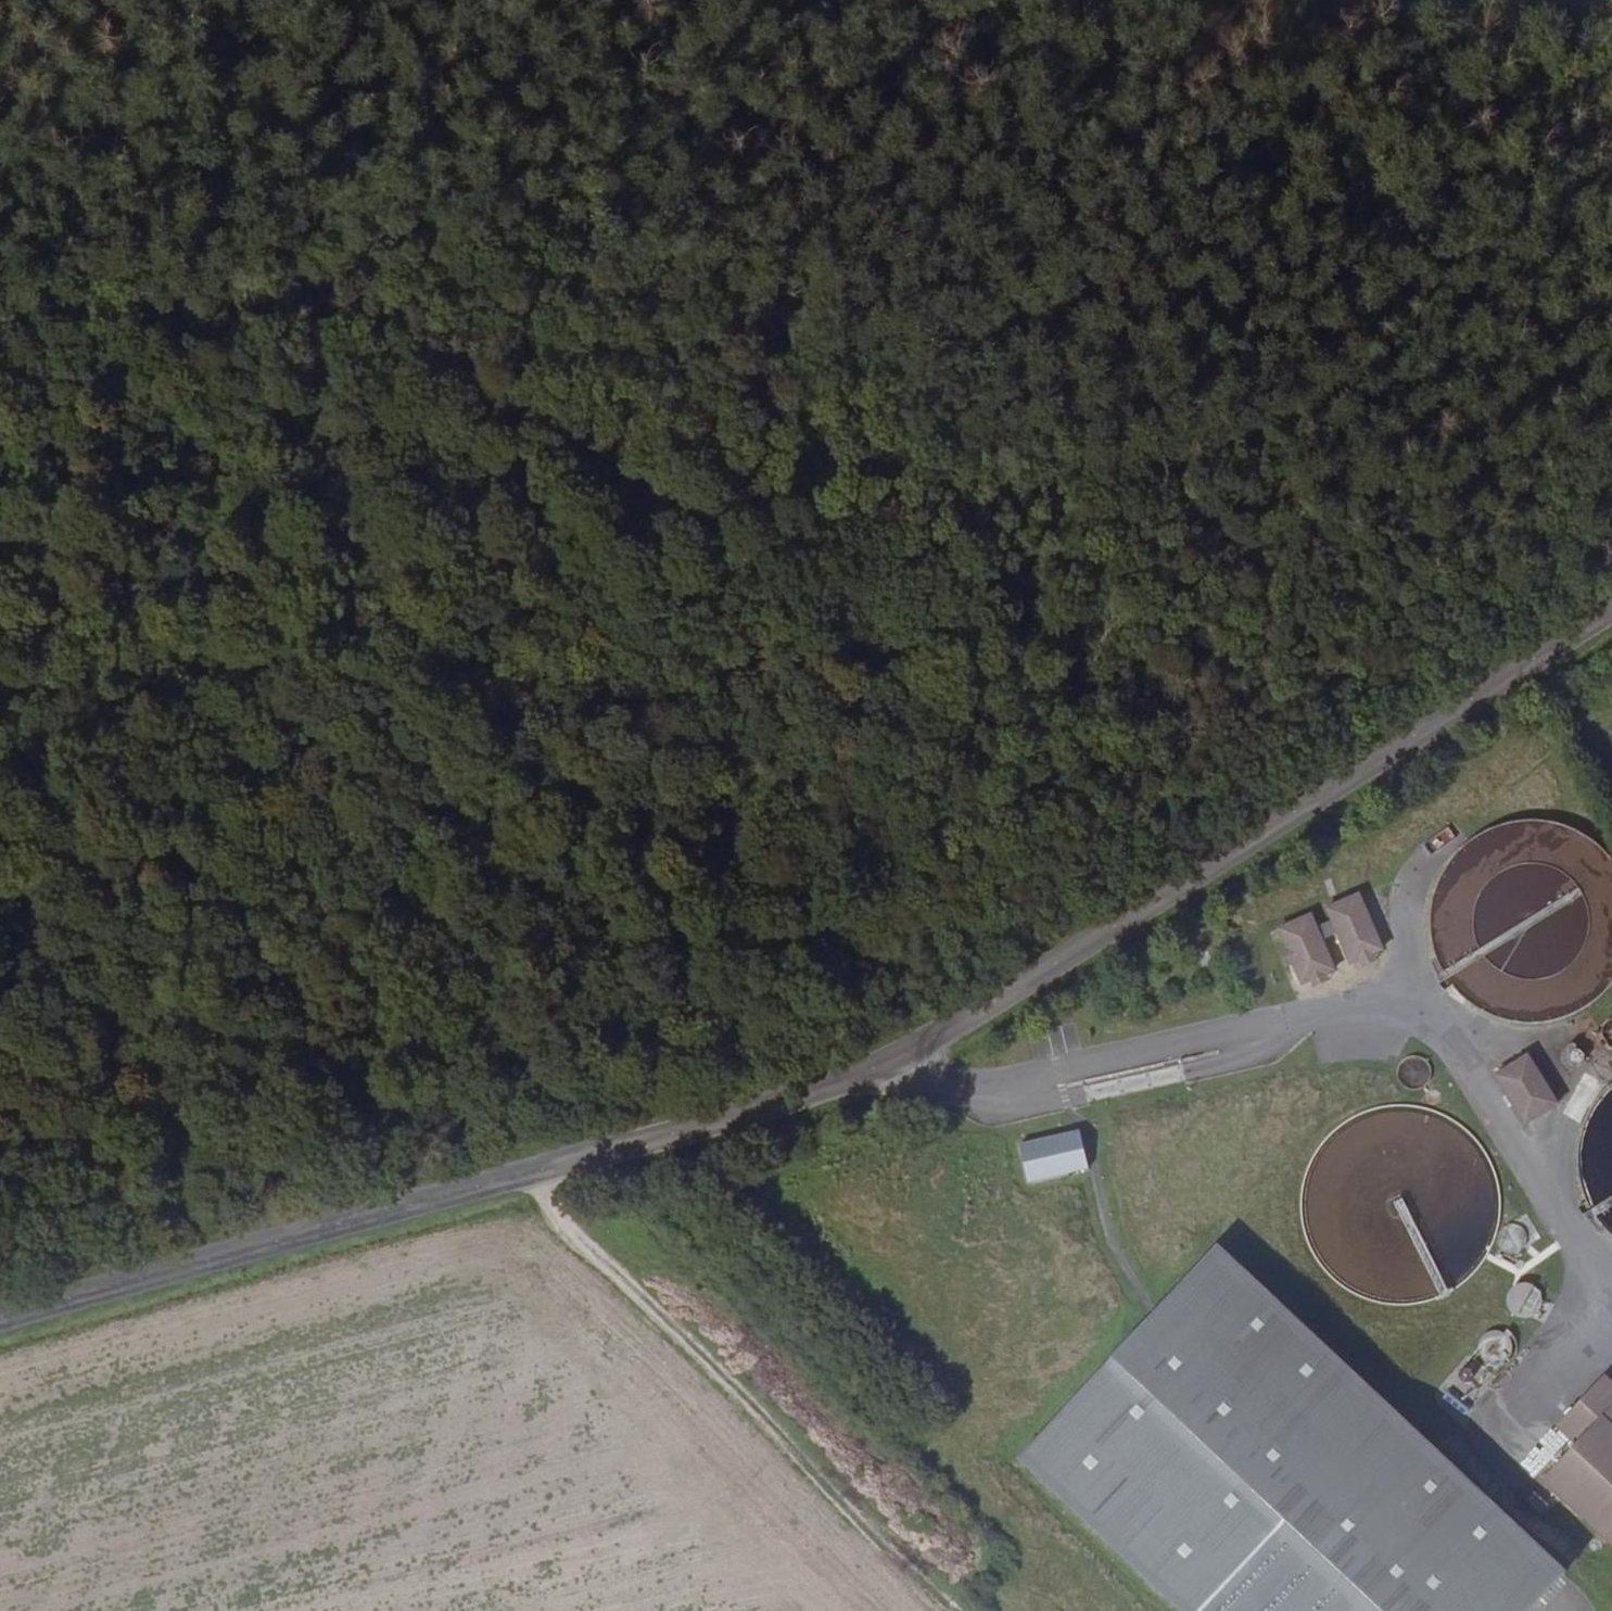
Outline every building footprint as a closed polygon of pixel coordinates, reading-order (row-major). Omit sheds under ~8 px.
[(1377,965),(1366,905),(1332,912),(1343,970),(1377,965)] [(1324,975),(1312,916),(1278,922),(1290,982),(1324,975)] [(1421,1058),(1398,1067),(1405,1087),(1429,1079),(1421,1058)] [(1558,1112),(1539,1058),(1504,1071),(1522,1124),(1558,1112)] [(1080,1132),(1019,1144),(1028,1183),(1089,1170),(1080,1132)] [(1022,1458),(1183,1610),(1534,1610),(1568,1573),(1216,1247),(1022,1458)] [(1511,1281),(1506,1310),(1534,1315),(1540,1286),(1511,1281)] [(1499,1370),(1517,1341),(1490,1324),(1472,1353),(1499,1370)] [(1589,1443),(1550,1473),(1611,1553),(1611,1392),(1573,1422),(1589,1443)]
